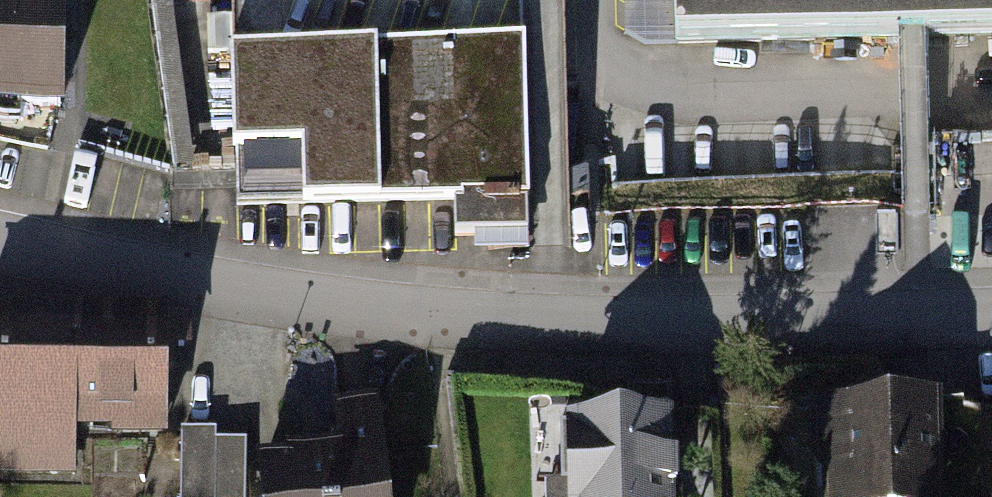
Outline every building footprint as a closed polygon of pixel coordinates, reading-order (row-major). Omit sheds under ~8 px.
[(51,96),(53,0),(0,0),(0,95),(51,96)] [(553,180),(549,0),(280,0),(283,185),(553,180)] [(687,27),(991,18),(991,0),(686,0),(687,27)] [(939,143),(940,212),(991,210),(991,142),(939,143)] [(0,315),(0,464),(68,464),(68,423),(155,423),(155,315),(0,315)] [(830,406),(832,496),(939,496),(936,404),(830,406)] [(262,460),(267,496),(382,496),(370,406),(340,410),(345,449),(262,460)] [(571,419),(573,496),(668,496),(666,417),(571,419)] [(188,496),(254,496),(255,432),(188,432),(188,496)]
